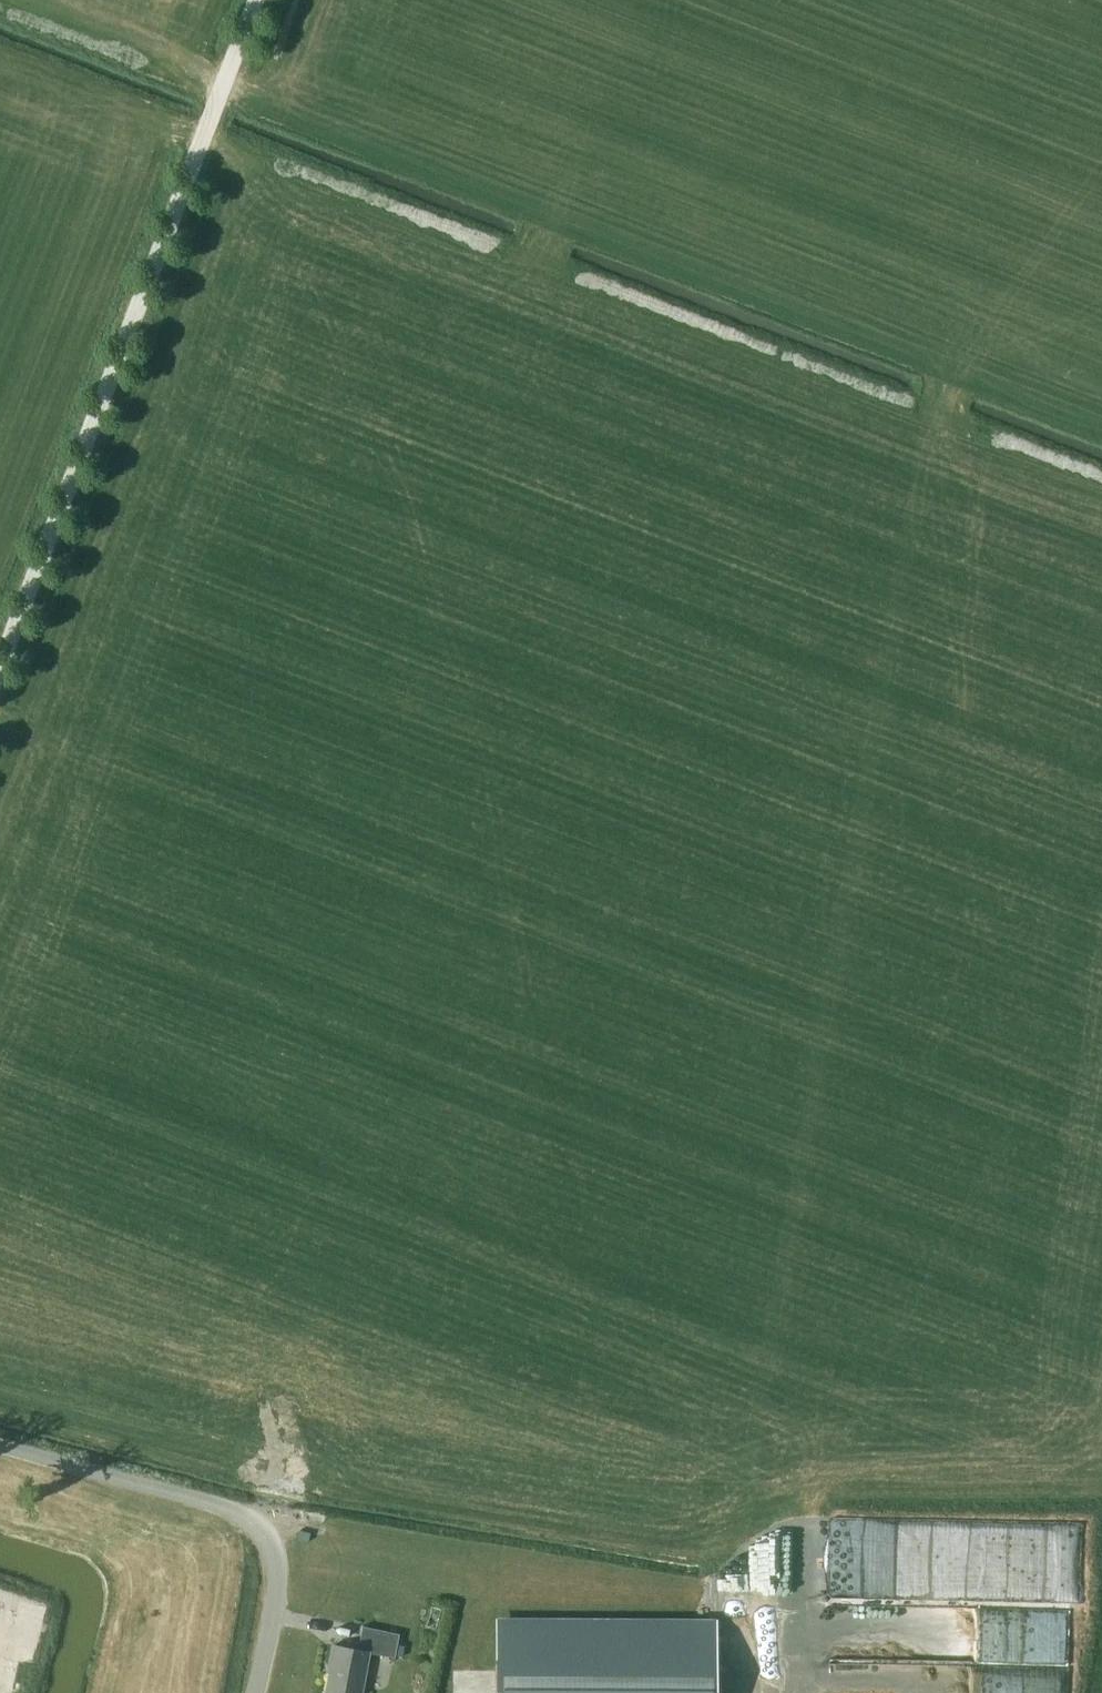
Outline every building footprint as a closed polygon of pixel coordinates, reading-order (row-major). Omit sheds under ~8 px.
[(378,1650),(403,1655),(407,1629),(369,1622),(365,1644),(339,1639),(330,1692),(371,1692),(378,1650)] [(793,1627),(459,1627),(459,1692),(793,1692),(793,1627)]
